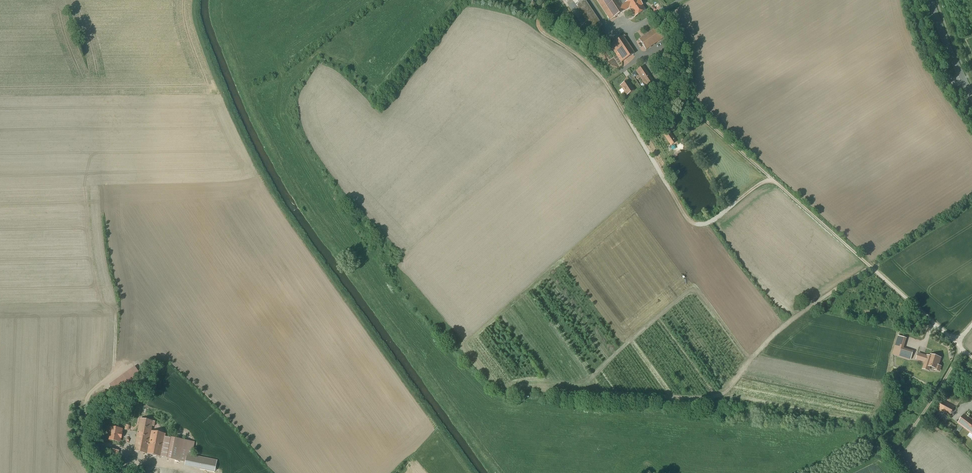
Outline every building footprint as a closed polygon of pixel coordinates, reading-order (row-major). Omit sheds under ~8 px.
[(618,0),(597,0),(607,14),(604,16),(607,22),(610,20),(625,10),(619,0),(618,0)] [(626,2),(625,0),(619,0),(625,10),(629,8),(630,9),(629,10),(631,12),(632,12),(635,17),(645,10),(639,0),(630,0),(626,2)] [(657,28),(639,40),(646,50),(664,38),(657,28)] [(623,37),(610,45),(621,62),(634,53),(623,37)] [(653,82),(643,66),(636,71),(647,87),(653,82)] [(627,81),(621,86),(627,95),(634,91),(627,81)] [(676,138),(666,123),(661,127),(670,142),(676,138)] [(905,338),(898,336),(893,354),(910,360),(912,353),(901,350),(905,338)] [(925,362),(926,362),(927,357),(919,354),(917,359),(925,362)] [(930,357),(928,356),(927,357),(926,362),(925,365),(931,367),(936,368),(935,370),(939,371),(940,367),(938,366),(940,358),(931,355),(930,357)] [(929,372),(931,367),(925,365),(926,362),(925,362),(922,369),(929,372)] [(141,384),(130,370),(114,381),(122,391),(130,385),(134,389),(141,384)] [(104,398),(102,392),(91,396),(93,403),(104,398)] [(955,407),(943,400),(938,409),(950,415),(955,407)] [(965,414),(958,423),(962,426),(965,422),(964,422),(968,417),(965,414)] [(968,417),(964,422),(965,422),(962,426),(971,434),(971,420),(968,417)] [(156,422),(138,418),(132,452),(183,462),(182,466),(213,472),(216,461),(189,456),(192,443),(163,437),(164,434),(151,431),(152,427),(154,428),(156,422)] [(122,429),(109,427),(107,441),(120,443),(122,429)]
